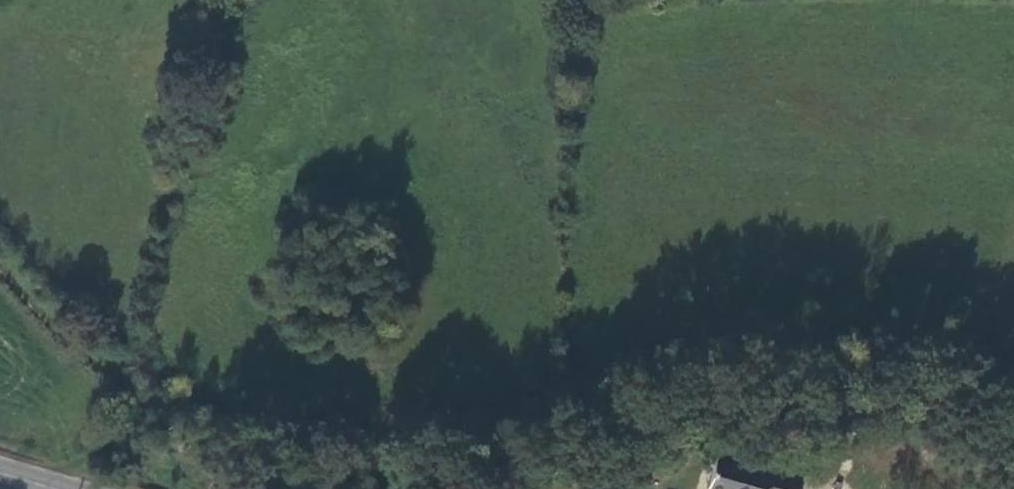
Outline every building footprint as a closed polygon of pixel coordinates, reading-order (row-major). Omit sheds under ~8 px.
[(803,481),(771,472),(770,475),(715,460),(705,488),(801,488),(803,481)]
